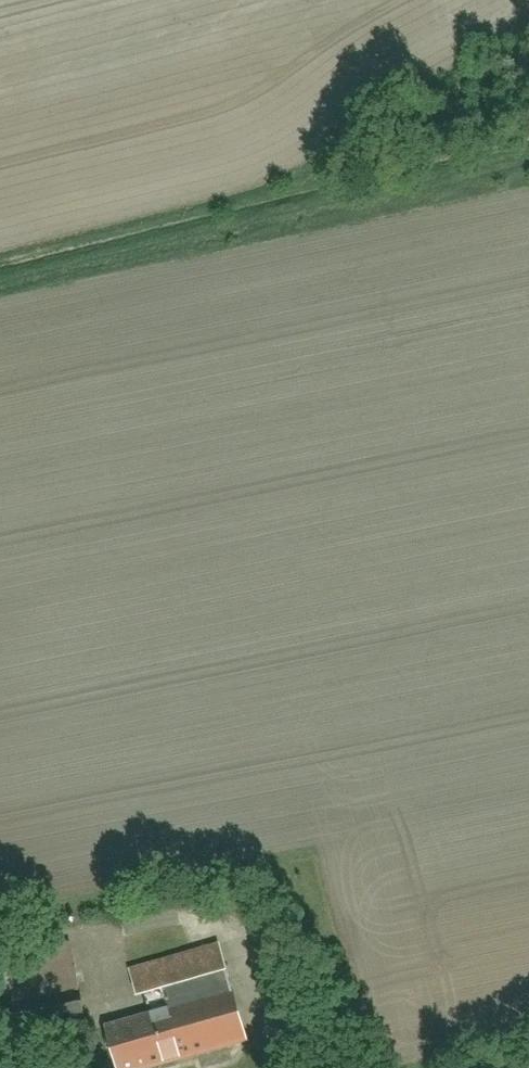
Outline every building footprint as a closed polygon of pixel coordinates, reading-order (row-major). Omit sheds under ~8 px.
[(108,1067),(172,1067),(250,1049),(225,944),(126,968),(135,1006),(95,1016),(108,1067)]
